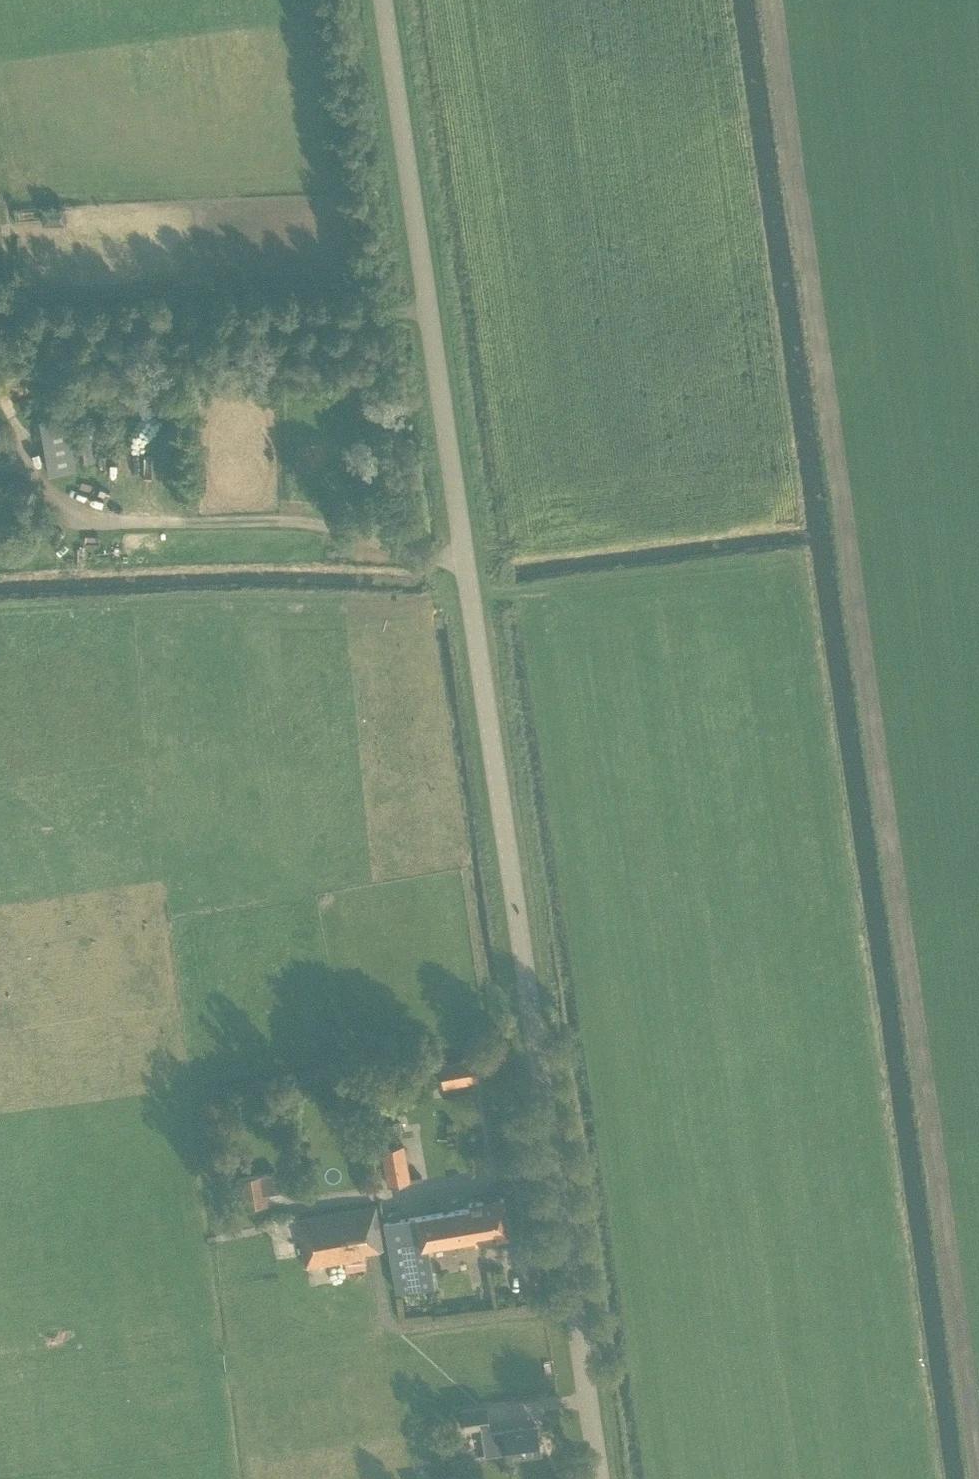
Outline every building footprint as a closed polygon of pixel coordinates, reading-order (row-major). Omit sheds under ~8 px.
[(91,461),(85,414),(76,415),(82,462),(91,461)] [(73,471),(64,415),(39,419),(48,474),(73,471)] [(133,430),(132,492),(160,493),(161,430),(133,430)] [(479,1079),(476,1058),(440,1064),(444,1085),(479,1079)] [(409,1180),(403,1144),(381,1148),(387,1184),(409,1180)] [(267,1203),(263,1173),(238,1177),(242,1206),(267,1203)] [(415,1215),(415,1216),(384,1221),(396,1291),(435,1284),(428,1244),(474,1237),(475,1241),(510,1235),(503,1196),(468,1202),(469,1206),(415,1215)] [(383,1247),(376,1205),(297,1218),(304,1265),(342,1259),(345,1279),(365,1275),(362,1256),(364,1255),(364,1250),(383,1247)] [(289,1237),(274,1242),(279,1258),(294,1253),(289,1237)] [(488,1427),(485,1406),(460,1409),(463,1430),(488,1427)] [(540,1452),(536,1423),(491,1430),(494,1453),(505,1451),(506,1457),(540,1452)]
